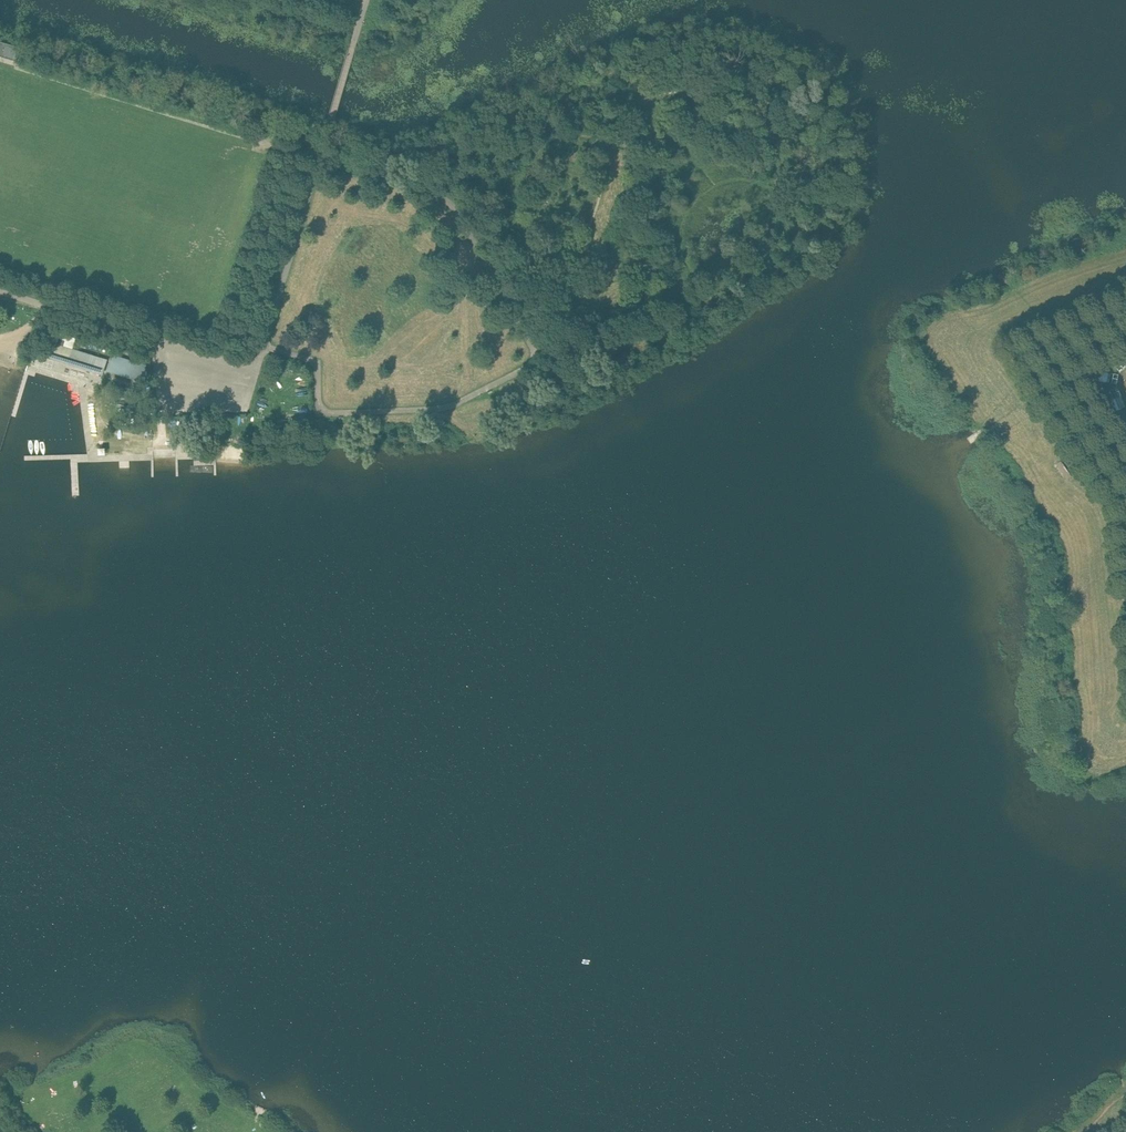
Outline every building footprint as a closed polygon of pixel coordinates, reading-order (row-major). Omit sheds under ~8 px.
[(20,48),(0,42),(0,57),(16,62),(18,56),(20,48)] [(50,330),(49,335),(73,343),(75,338),(50,330)] [(48,336),(47,341),(73,349),(74,344),(48,336)] [(50,343),(46,357),(81,368),(102,374),(106,361),(50,343)] [(113,357),(109,371),(141,381),(145,367),(113,357)]
